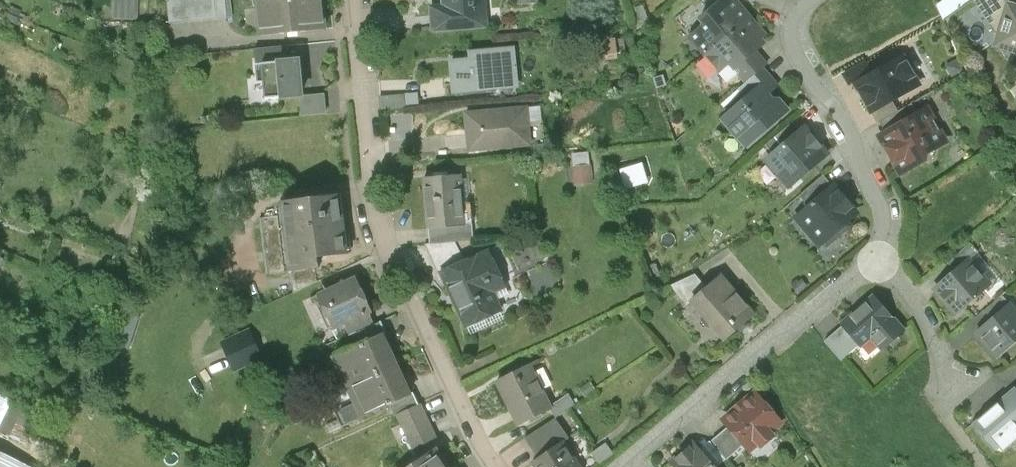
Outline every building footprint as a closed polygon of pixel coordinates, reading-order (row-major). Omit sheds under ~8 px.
[(140,0),(117,0),(116,19),(140,20),(140,0)] [(168,23),(225,19),(224,0),(168,0),(168,23)] [(261,38),(324,33),(322,0),(257,0),(261,38)] [(445,15),(433,16),(435,31),(451,29),(451,28),(479,26),(477,0),(444,0),(445,15)] [(697,21),(702,27),(690,38),(705,55),(748,18),(733,0),(731,0),(728,2),(726,0),(722,0),(697,21)] [(950,14),(964,0),(943,0),(939,4),(950,14)] [(1005,0),(973,0),(987,21),(995,16),(1002,26),(1008,6),(1009,6),(1005,0)] [(1008,6),(1002,26),(996,44),(1015,50),(1015,8),(1009,6),(1008,6)] [(643,9),(636,11),(639,21),(646,18),(643,9)] [(748,18),(705,55),(720,72),(719,73),(727,83),(736,74),(737,75),(738,73),(735,69),(754,52),(763,45),(758,39),(763,35),(748,18)] [(285,47),(255,50),(256,64),(286,61),(285,47)] [(514,50),(473,53),(473,61),(453,63),(456,91),(497,87),(496,81),(517,79),(514,50)] [(754,52),(735,69),(738,73),(746,82),(763,69),(766,65),(754,52)] [(873,72),(873,74),(855,84),(870,112),(891,100),(919,85),(903,57),(882,69),(880,68),(878,68),(875,68),(874,70),(873,72)] [(286,61),(256,64),(258,84),(264,83),(265,100),(301,96),(298,60),(286,61)] [(962,70),(956,60),(945,66),(951,76),(962,70)] [(746,82),(739,89),(747,98),(753,93),(759,101),(777,86),(763,69),(746,82)] [(777,86),(759,101),(753,93),(747,98),(722,119),(730,128),(730,136),(738,137),(746,146),(787,111),(779,101),(775,101),(769,94),(778,87),(777,86)] [(322,94),(301,96),(303,117),(324,115),(322,94)] [(406,95),(381,97),(382,109),(407,107),(406,95)] [(891,100),(870,112),(877,123),(879,122),(898,111),(891,100)] [(898,111),(879,122),(886,134),(918,116),(911,104),(898,111)] [(527,108),(467,114),(470,150),(489,148),(489,146),(531,142),(527,108)] [(886,134),(883,136),(903,170),(924,159),(925,151),(945,140),(928,110),(918,116),(886,134)] [(761,157),(788,189),(828,154),(801,123),(761,157)] [(592,184),(591,168),(575,170),(576,185),(592,184)] [(461,175),(426,177),(429,228),(464,226),(464,224),(461,175)] [(823,175),(799,196),(809,207),(833,186),(823,175)] [(809,207),(795,219),(820,247),(823,243),(826,246),(850,226),(846,221),(856,213),(833,186),(809,207)] [(339,196),(283,202),(291,271),(314,268),(319,268),(318,258),(346,255),(339,196)] [(464,226),(429,228),(430,242),(473,239),(472,224),(464,224),(464,226)] [(454,242),(425,244),(438,271),(463,260),(454,242)] [(970,243),(947,262),(955,271),(968,260),(978,252),(970,243)] [(492,251),(443,273),(465,322),(499,307),(489,284),(503,277),(492,251)] [(988,284),(968,260),(955,271),(935,289),(955,313),(988,284)] [(314,268),(291,271),(293,293),(316,282),(314,268)] [(695,270),(674,283),(683,297),(704,285),(695,270)] [(373,312),(357,277),(326,291),(332,305),(324,309),(334,330),(344,325),(370,313),(373,312)] [(752,315),(719,277),(693,300),(726,338),(752,315)] [(1002,295),(984,310),(991,319),(1009,304),(1002,295)] [(903,331),(874,297),(841,325),(842,326),(859,345),(860,346),(871,336),(882,349),(903,331)] [(1009,304),(991,319),(976,333),(997,357),(1015,340),(1015,312),(1009,304)] [(370,313),(344,325),(349,336),(357,332),(375,324),(370,313)] [(375,324),(357,332),(362,343),(380,335),(381,336),(387,333),(381,321),(375,324)] [(842,326),(824,341),(841,360),(859,345),(842,326)] [(262,358),(251,333),(224,346),(235,370),(262,358)] [(362,343),(334,356),(341,369),(346,367),(354,385),(395,366),(381,336),(380,335),(362,343)] [(210,372),(230,363),(223,347),(203,356),(210,372)] [(529,365),(498,381),(519,424),(549,409),(551,408),(550,407),(529,365)] [(395,366),(354,385),(361,400),(356,402),(357,405),(363,417),(390,405),(408,396),(408,395),(395,366)] [(595,389),(589,382),(579,389),(585,397),(595,389)] [(1014,387),(971,424),(995,451),(999,448),(1003,452),(1015,440),(1015,389),(1014,387)] [(0,392),(0,430),(25,442),(40,411),(0,392)] [(408,396),(390,405),(394,413),(395,415),(398,414),(419,405),(413,392),(408,395),(408,396)] [(755,393),(747,401),(745,399),(730,412),(732,413),(724,421),(728,427),(730,428),(729,434),(739,445),(746,453),(757,442),(759,444),(765,445),(770,440),(771,434),(769,432),(778,424),(766,410),(768,408),(755,393)] [(570,394),(550,407),(551,408),(549,409),(554,420),(570,409),(576,404),(570,394)] [(363,417),(357,405),(341,412),(347,424),(363,417)] [(419,405),(398,414),(413,448),(434,438),(419,405)] [(554,420),(525,438),(538,458),(562,441),(563,443),(568,440),(554,420)] [(728,427),(711,442),(725,458),(739,445),(729,434),(730,428),(728,427)] [(533,462),(536,466),(580,466),(563,443),(562,441),(538,458),(533,462)] [(694,442),(671,463),(674,466),(716,466),(715,466),(701,451),(694,442)] [(725,458),(711,442),(701,451),(715,466),(725,458)] [(606,444),(590,455),(597,464),(612,454),(606,444)] [(412,466),(446,466),(435,451),(412,466)] [(0,452),(0,466),(30,466),(0,452)]
